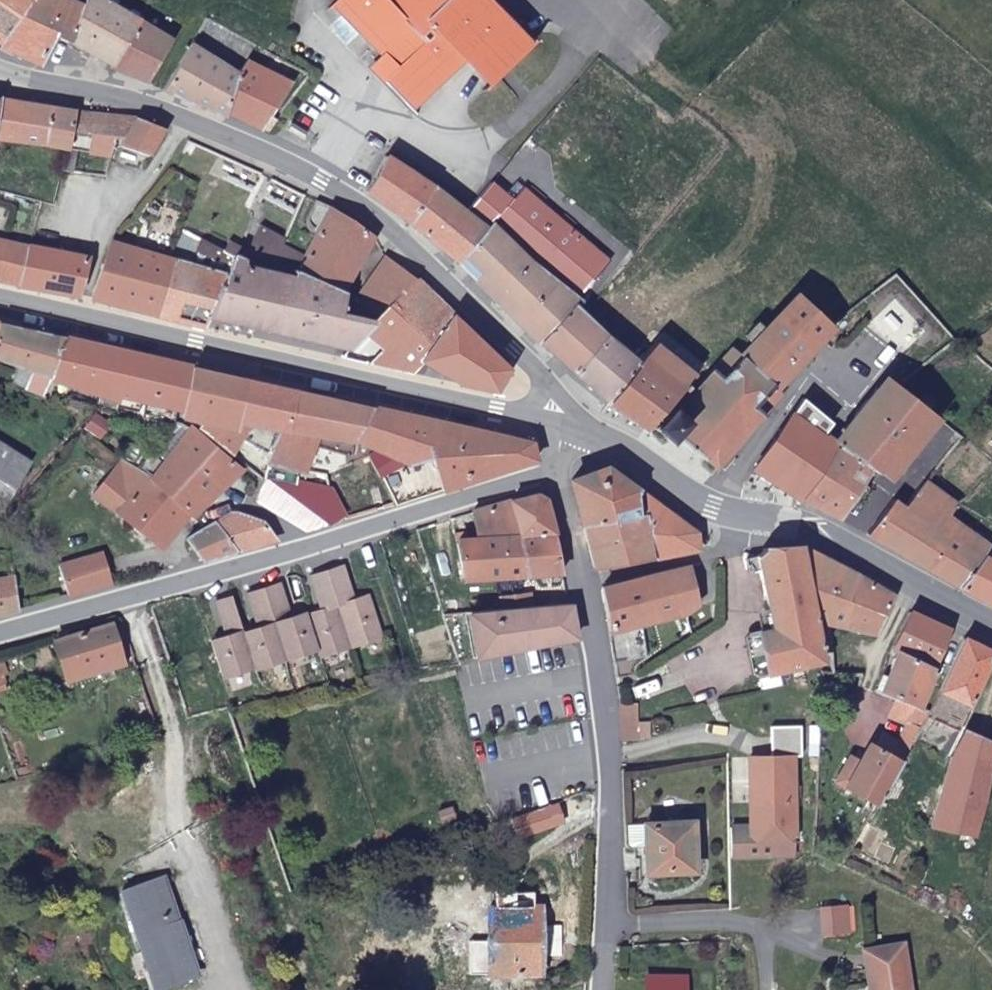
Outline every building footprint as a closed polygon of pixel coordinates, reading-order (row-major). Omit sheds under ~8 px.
[(71,44),(83,2),(79,0),(31,0),(0,45),(0,46),(39,63),(53,36),(58,38),(71,44)] [(31,0),(0,0),(0,45),(31,0)] [(115,62),(138,21),(105,0),(104,0),(103,0),(84,0),(83,2),(71,44),(115,62)] [(490,0),(396,0),(389,7),(382,0),(348,0),(337,11),(386,65),(399,80),(385,91),(411,119),(468,63),(492,86),(533,48),(490,0)] [(147,80),(172,40),(138,21),(115,62),(113,65),(147,80)] [(192,99),(217,55),(192,44),(190,50),(166,88),(192,99)] [(225,114),(253,61),(250,60),(247,67),(217,55),(192,99),(225,114)] [(225,114),(227,116),(230,111),(264,126),(293,80),(253,61),(225,114)] [(374,78),(385,91),(399,80),(386,65),(374,78)] [(63,174),(85,177),(90,156),(115,161),(120,146),(152,160),(166,132),(136,121),(4,98),(0,116),(0,140),(70,153),(63,174)] [(293,124),(289,129),(299,136),(303,130),(293,124)] [(410,218),(431,184),(393,156),(370,188),(410,218)] [(458,261),(483,226),(431,184),(410,218),(458,261)] [(335,205),(316,197),(306,221),(320,230),(307,256),(299,271),(317,279),(350,216),(335,205)] [(373,232),(350,216),(317,279),(336,288),(340,288),(375,235),(373,232)] [(284,243),(287,234),(262,224),(260,229),(284,243)] [(457,263),(497,300),(529,264),(483,226),(458,261),(457,263)] [(179,266),(158,317),(207,330),(210,317),(267,331),(299,271),(307,256),(295,250),(284,243),(260,229),(253,251),(249,261),(230,252),(186,231),(174,260),(172,264),(179,266)] [(24,286),(31,249),(0,240),(0,282),(24,286)] [(234,243),(230,252),(249,261),(253,251),(250,250),(234,243)] [(116,246),(96,300),(158,317),(179,266),(172,264),(174,260),(116,246)] [(31,249),(24,286),(70,298),(81,261),(31,249)] [(350,299),(378,321),(418,280),(388,259),(350,299)] [(497,300),(543,344),(573,307),(576,302),(550,281),(529,264),(497,300)] [(336,288),(317,279),(299,271),(267,331),(350,350),(367,333),(378,321),(350,299),(336,288)] [(382,348),(367,364),(418,374),(426,362),(463,384),(496,392),(514,368),(418,280),(378,321),(367,333),(382,348)] [(839,322),(831,319),(800,292),(764,331),(756,324),(742,340),(749,347),(740,356),(786,393),(792,386),(787,380),(839,322)] [(543,344),(576,375),(603,332),(573,307),(543,344)] [(48,407),(55,388),(50,386),(61,339),(20,329),(0,325),(0,362),(30,376),(25,397),(48,407)] [(576,375),(607,402),(638,361),(627,352),(628,348),(617,340),(613,341),(603,332),(576,375)] [(100,399),(113,350),(61,339),(50,386),(55,388),(100,399)] [(653,419),(665,404),(691,373),(653,342),(638,361),(607,402),(645,430),(653,419)] [(144,402),(178,410),(187,367),(113,350),(100,399),(123,403),(124,397),(144,402)] [(786,393),(740,356),(732,350),(678,409),(675,409),(672,413),(661,426),(657,428),(666,437),(671,440),(677,433),(719,469),(786,393)] [(235,422),(251,381),(192,368),(182,417),(192,419),(204,422),(203,428),(236,456),(248,425),(235,422)] [(888,374),(838,441),(843,445),(873,464),(879,469),(883,471),(892,460),(901,466),(933,429),(925,421),(933,412),(921,402),(908,389),(902,385),(888,374)] [(281,433),(297,391),(273,385),(251,381),(235,422),(248,425),(277,431),(281,433)] [(310,446),(326,397),(297,391),(281,433),(277,431),(267,463),(280,466),(302,470),(308,450),(310,446)] [(931,393),(921,402),(933,412),(941,403),(931,393)] [(360,440),(376,408),(326,397),(310,446),(354,456),(356,442),(360,440)] [(785,432),(761,468),(806,498),(843,445),(838,441),(814,427),(817,420),(822,413),(806,398),(801,407),(785,432)] [(661,426),(672,413),(665,404),(653,419),(661,426)] [(532,441),(376,408),(360,440),(389,446),(373,458),(399,506),(539,461),(532,441)] [(942,420),(933,412),(925,421),(933,429),(942,420)] [(89,425),(85,434),(92,439),(99,427),(92,421),(89,425)] [(161,481),(190,514),(244,471),(197,431),(161,481)] [(29,462),(0,443),(0,501),(29,462)] [(843,445),(806,498),(848,523),(852,515),(846,510),(873,464),(843,445)] [(892,460),(883,471),(892,477),(901,466),(892,460)] [(161,546),(190,514),(161,481),(127,464),(96,491),(161,546)] [(306,532),(348,520),(325,475),(302,470),(280,466),(270,486),(260,503),(306,532)] [(575,482),(598,573),(702,550),(697,532),(637,490),(609,470),(592,477),(575,482)] [(958,504),(926,480),(915,492),(905,503),(898,499),(872,533),(913,558),(966,588),(990,546),(985,543),(949,518),(958,504)] [(541,492),(474,512),(475,542),(555,532),(547,496),(541,492)] [(236,514),(219,522),(241,550),(278,539),(269,522),(265,520),(236,514)] [(219,522),(205,531),(189,539),(204,560),(241,550),(219,522)] [(555,532),(475,542),(467,544),(464,536),(457,537),(467,583),(515,574),(563,570),(555,532)] [(823,652),(833,651),(832,630),(844,631),(854,610),(847,606),(863,578),(805,545),(762,549),(761,555),(748,558),(752,574),(763,571),(773,631),(754,635),(749,642),(754,675),(762,680),(824,666),(823,652)] [(990,546),(966,588),(991,602),(991,547),(990,546)] [(70,595),(116,581),(106,554),(62,566),(70,595)] [(608,589),(615,657),(647,653),(643,624),(686,616),(700,603),(694,566),(608,589)] [(378,636),(367,594),(353,597),(343,567),(327,570),(346,644),(378,636)] [(346,644),(327,570),(310,576),(318,609),(305,611),(312,644),(315,652),(346,644)] [(19,612),(8,574),(0,576),(0,617),(19,612)] [(867,634),(873,634),(876,634),(897,598),(863,578),(847,606),(854,610),(844,631),(867,634)] [(312,644),(305,611),(288,614),(279,583),(264,586),(282,653),(312,644)] [(282,653),(264,586),(244,590),(252,623),(240,627),(248,661),(282,653)] [(494,595),(497,609),(460,610),(470,657),(579,635),(569,601),(530,604),(530,593),(494,595)] [(248,661),(240,627),(228,594),(211,600),(219,630),(209,634),(219,667),(248,661)] [(898,646),(901,648),(937,666),(954,631),(914,611),(898,646)] [(130,656),(121,627),(110,629),(108,623),(50,642),(65,683),(85,676),(83,670),(95,666),(130,656)] [(967,726),(991,673),(991,650),(970,639),(933,708),(967,726)] [(901,648),(881,691),(897,698),(918,705),(920,700),(890,684),(902,662),(932,677),(937,666),(901,648)] [(890,684),(920,700),(932,677),(902,662),(890,684)] [(83,670),(85,676),(97,673),(95,666),(83,670)] [(909,721),(925,728),(929,717),(932,711),(918,705),(897,698),(891,714),(909,721)] [(623,703),(624,743),(643,742),(642,739),(642,723),(642,703),(623,703)] [(932,711),(929,717),(963,733),(967,726),(933,708),(932,711)] [(925,728),(909,721),(898,742),(914,751),(925,728)] [(642,739),(655,739),(654,723),(642,723),(642,739)] [(991,782),(991,741),(970,732),(953,766),(938,826),(981,838),(991,782)] [(870,809),(879,814),(914,751),(898,742),(889,737),(881,748),(873,745),(848,787),(873,803),(870,809)] [(753,807),(754,831),(798,831),(797,760),(783,761),(783,769),(761,770),(761,807),(753,807)] [(753,761),(753,807),(761,807),(761,770),(783,769),(783,761),(753,761)] [(445,808),(428,814),(432,823),(448,818),(445,808)] [(648,828),(649,853),(650,873),(696,873),(695,826),(649,827),(648,828)] [(628,828),(629,853),(649,853),(648,828),(628,828)] [(733,832),(732,865),(799,862),(798,831),(754,831),(733,832)] [(151,985),(194,970),(163,873),(120,887),(151,985)] [(548,891),(496,888),(497,932),(497,959),(510,960),(547,961),(548,891)] [(845,911),(818,912),(820,938),(846,937),(845,911)] [(902,951),(859,955),(863,989),(907,989),(902,951)] [(654,978),(654,989),(681,989),(681,979),(654,978)]
